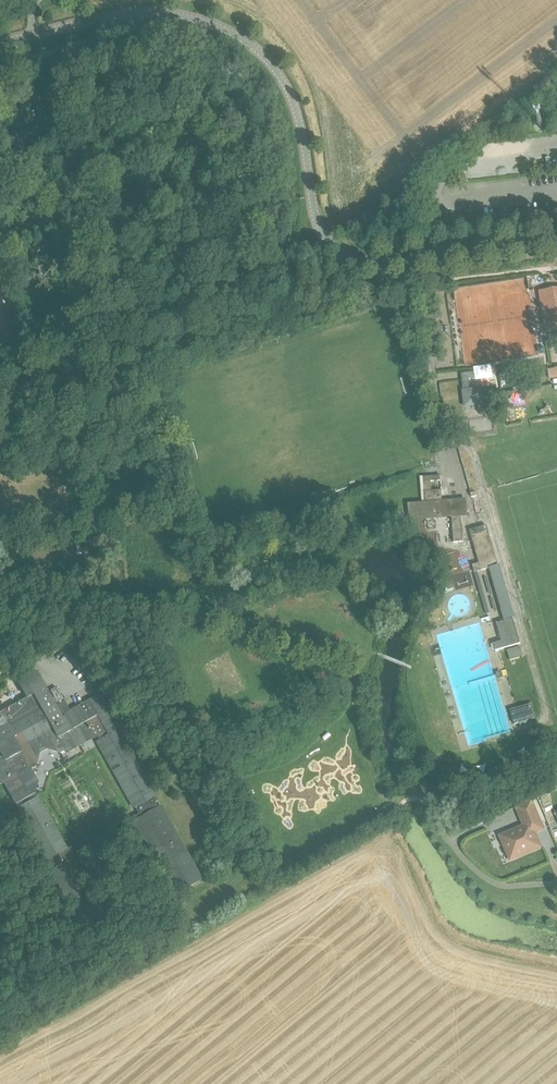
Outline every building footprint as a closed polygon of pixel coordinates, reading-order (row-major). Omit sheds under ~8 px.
[(556,329),(556,290),(542,293),(548,331),(556,329)] [(548,370),(550,378),(556,377),(556,369),(548,370)] [(470,390),(468,379),(475,379),(474,373),(461,374),(462,380),(465,407),(488,404),(487,396),(491,396),(491,388),(470,390)] [(423,477),(424,482),(425,503),(423,503),(423,504),(412,505),(413,518),(451,515),(453,542),(463,542),(460,501),(443,503),(442,490),(432,491),(431,481),(441,480),(440,475),(423,477)] [(486,526),(469,530),(478,563),(481,571),(490,568),(497,566),(486,526)] [(449,545),(450,586),(462,586),(462,578),(461,545),(449,545)] [(495,651),(520,644),(513,619),(505,621),(496,623),(501,641),(493,644),(495,651)] [(523,656),(520,646),(507,650),(510,660),(523,656)] [(20,673),(23,678),(35,672),(32,666),(20,673)] [(36,672),(18,682),(26,698),(0,712),(0,785),(3,783),(15,805),(16,804),(18,808),(17,809),(19,812),(18,813),(45,861),(47,860),(50,865),(46,867),(49,872),(48,873),(49,876),(49,877),(77,928),(79,929),(81,932),(101,920),(99,917),(99,916),(71,865),(70,864),(68,861),(67,862),(64,855),(89,841),(91,845),(135,821),(136,824),(136,825),(172,891),(174,891),(175,894),(201,880),(199,877),(200,876),(163,810),(162,810),(160,807),(158,808),(155,803),(157,801),(154,796),(155,796),(154,793),(154,791),(111,714),(110,714),(99,695),(70,711),(64,701),(55,706),(36,672)] [(56,688),(50,691),(57,703),(62,699),(56,688)] [(527,723),(522,707),(510,710),(514,724),(519,723),(519,725),(527,723)] [(524,826),(499,836),(510,860),(541,847),(534,830),(543,826),(531,800),(516,807),(524,826)]
